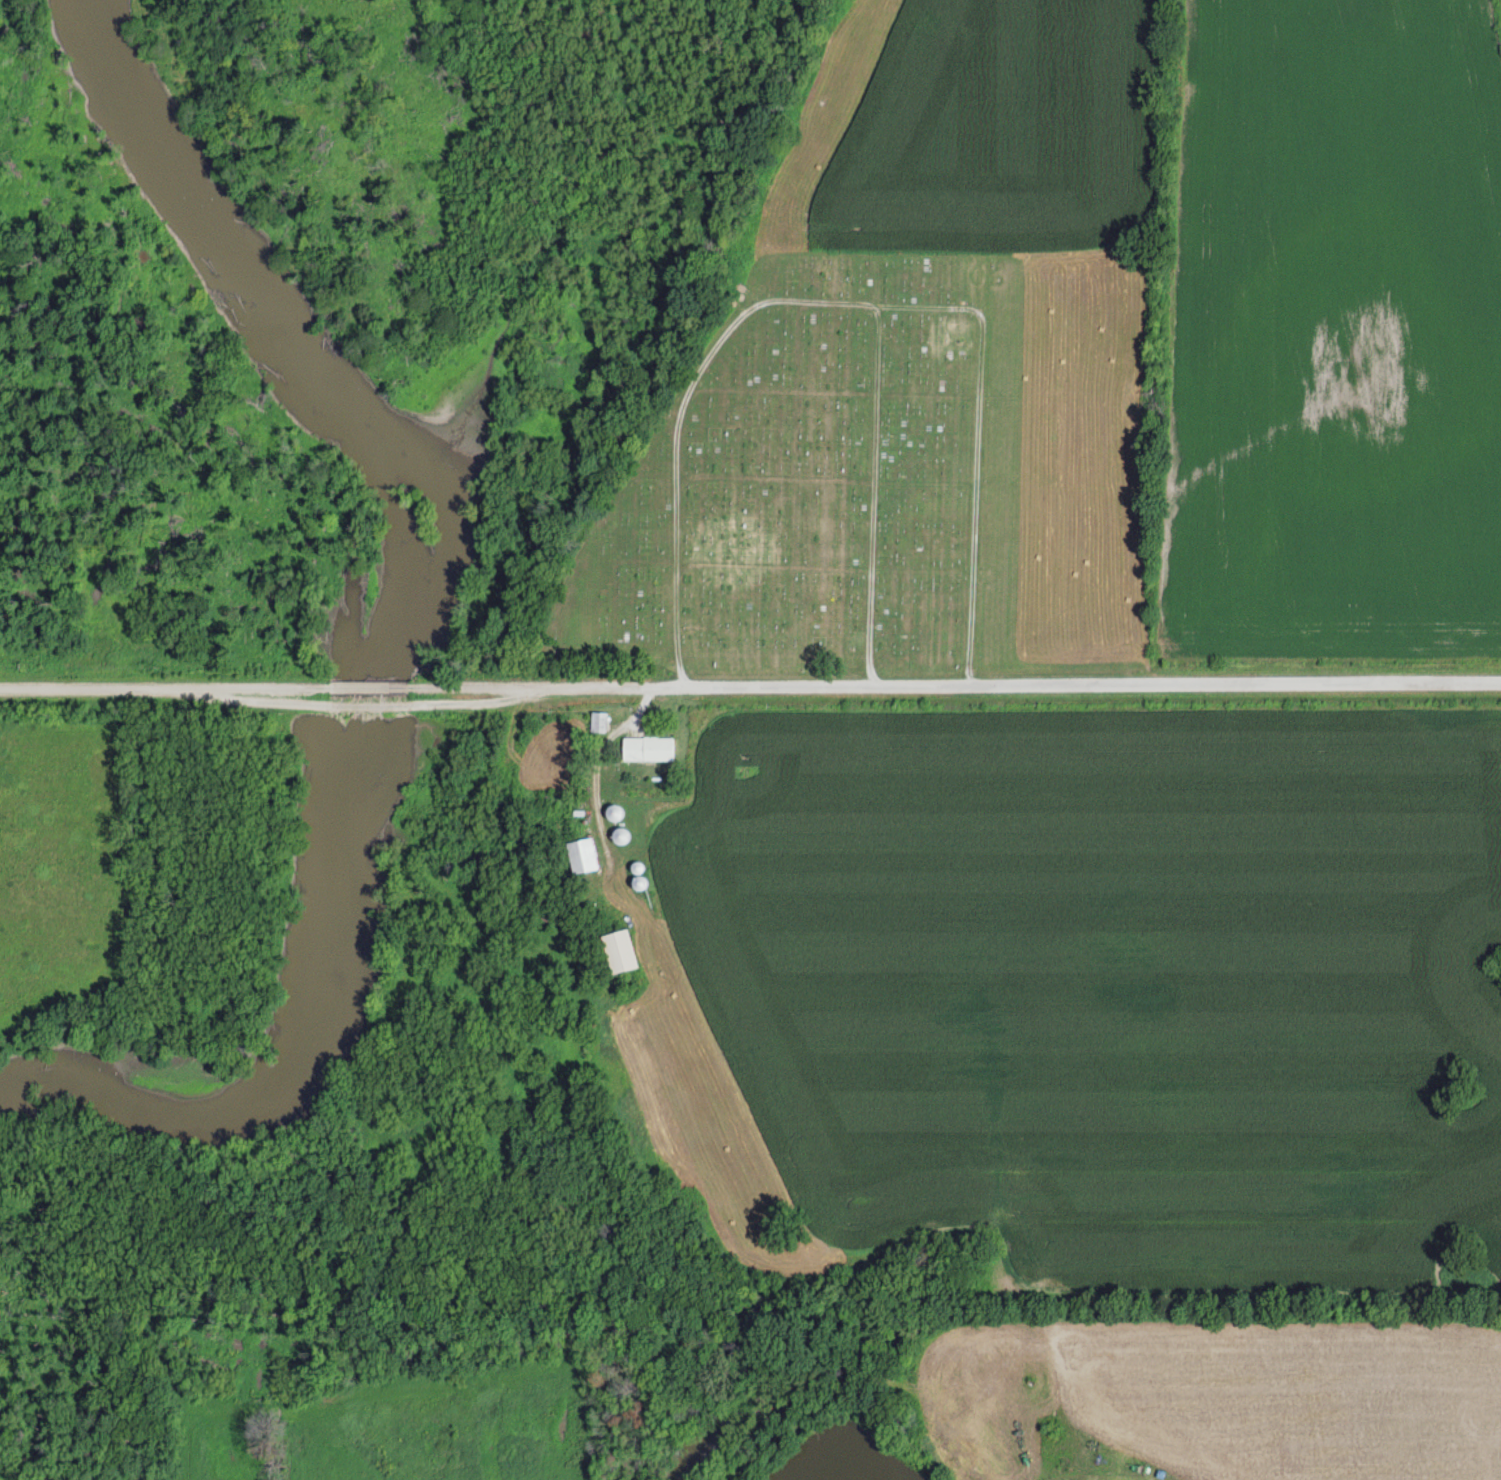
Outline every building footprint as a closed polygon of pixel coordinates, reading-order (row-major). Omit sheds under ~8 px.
[(606,732),(606,712),(590,712),(590,732),(606,732)] [(673,760),(673,737),(622,737),(622,760),(673,760)] [(605,818),(618,821),(621,806),(608,804),(605,818)] [(613,845),(626,843),(624,827),(611,829),(613,845)] [(597,868),(590,837),(564,843),(572,874),(597,868)] [(599,936),(609,975),(636,968),(627,929),(599,936)]
